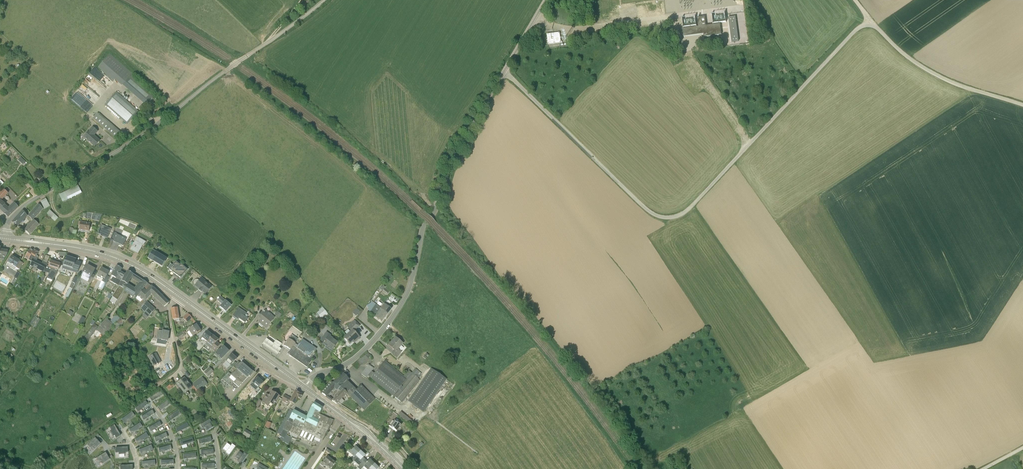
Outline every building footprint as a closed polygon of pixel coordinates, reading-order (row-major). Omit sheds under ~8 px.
[(705,27),(704,18),(697,19),(698,28),(682,30),(683,37),(703,35),(703,38),(721,36),(719,25),(705,27)] [(735,18),(728,19),(731,44),(738,43),(735,18)] [(548,45),(561,43),(560,33),(547,34),(548,45)] [(110,54),(99,67),(113,80),(115,79),(122,85),(123,85),(129,77),(133,73),(110,54)] [(152,97),(129,77),(123,85),(146,104),(152,97)] [(142,115),(120,96),(117,92),(106,105),(127,124),(133,118),(136,121),(142,115)] [(119,133),(116,129),(97,113),(93,118),(115,137),(119,133)] [(95,147),(100,141),(93,136),(97,131),(93,127),(84,137),(95,147)] [(63,203),(83,194),(79,186),(59,195),(63,203)] [(9,208),(1,201),(8,193),(4,189),(0,194),(0,210),(3,213),(9,208)] [(41,201),(45,208),(51,205),(46,198),(41,201)] [(8,217),(18,207),(14,203),(9,208),(3,213),(8,217)] [(38,204),(28,216),(28,217),(32,221),(42,208),(38,204)] [(27,215),(23,210),(12,223),(18,226),(27,215)] [(55,221),(58,218),(50,211),(47,213),(55,221)] [(25,231),(29,235),(38,224),(34,221),(33,221),(25,231)] [(85,231),(89,231),(90,223),(81,222),(79,229),(85,230),(85,231)] [(101,236),(107,238),(111,229),(101,226),(99,232),(102,233),(101,236)] [(116,234),(115,237),(113,241),(122,245),(125,239),(124,238),(116,234)] [(135,241),(131,249),(137,252),(141,245),(144,246),(146,241),(137,237),(135,241)] [(35,258),(38,253),(34,250),(33,251),(30,249),(24,258),(28,260),(31,255),(35,258)] [(156,252),(151,260),(152,260),(158,263),(158,264),(159,264),(159,265),(160,265),(160,264),(162,266),(164,262),(166,258),(156,252)] [(20,261),(12,256),(7,263),(16,268),(20,270),(24,263),(20,261)] [(72,259),(66,257),(63,265),(70,267),(72,259)] [(41,263),(33,259),(30,265),(33,267),(31,270),(42,276),(44,272),(49,264),(42,261),(41,263)] [(79,270),(81,263),(76,262),(76,260),(72,259),(70,267),(79,270)] [(54,277),(59,269),(60,264),(50,261),(48,266),(51,267),(48,275),(54,277)] [(177,262),(173,266),(170,270),(169,272),(172,276),(173,276),(173,275),(174,274),(179,279),(180,278),(180,277),(187,270),(181,264),(180,265),(177,262)] [(95,269),(87,265),(82,275),(89,279),(87,282),(90,283),(95,276),(92,274),(95,269)] [(119,286),(126,275),(120,272),(122,269),(117,266),(112,275),(113,276),(110,281),(119,286)] [(107,276),(109,272),(101,268),(97,275),(105,279),(103,281),(102,281),(99,287),(103,290),(110,278),(107,276)] [(135,299),(135,298),(137,296),(140,294),(147,283),(139,278),(133,274),(128,271),(126,275),(119,286),(117,288),(112,295),(111,297),(118,301),(124,292),(135,299)] [(194,282),(194,283),(194,284),(195,285),(195,286),(205,294),(211,287),(205,282),(206,281),(201,278),(199,281),(198,280),(197,280),(196,280),(195,280),(195,281),(194,282)] [(140,294),(137,296),(139,298),(139,297),(140,298),(142,300),(143,301),(144,302),(145,301),(145,302),(152,294),(150,292),(153,288),(151,286),(148,284),(140,294)] [(379,289),(386,295),(389,292),(384,288),(385,287),(382,285),(379,289)] [(152,294),(165,307),(169,303),(157,291),(153,288),(150,292),(152,294)] [(220,307),(226,312),(231,306),(220,297),(218,300),(222,304),(220,307)] [(390,304),(386,301),(380,308),(387,314),(391,309),(388,307),(390,304)] [(141,309),(143,311),(149,304),(147,302),(141,309)] [(370,312),(372,314),(382,321),(387,314),(380,308),(373,302),(366,306),(370,312)] [(155,310),(149,304),(143,311),(149,316),(155,310)] [(328,315),(322,307),(319,310),(319,311),(317,312),(322,320),(328,315)] [(238,308),(232,317),(235,319),(237,316),(239,317),(239,318),(245,322),(248,318),(244,316),(246,314),(238,308)] [(187,323),(188,321),(192,318),(188,313),(183,318),(187,323)] [(262,320),(259,324),(262,327),(263,325),(266,327),(274,317),(271,315),(269,318),(263,313),(260,318),(262,320)] [(96,330),(104,337),(114,325),(116,323),(120,318),(116,315),(110,322),(106,318),(96,330)] [(120,327),(124,323),(123,322),(123,321),(121,318),(116,323),(112,327),(116,330),(119,326),(120,327)] [(356,341),(360,337),(354,331),(357,329),(352,323),(348,326),(352,331),(344,338),(350,344),(355,339),(356,341)] [(98,326),(94,324),(84,338),(88,341),(98,326)] [(201,331),(196,324),(187,330),(192,337),(201,331)] [(166,344),(166,341),(167,341),(168,332),(162,331),(162,332),(158,331),(157,338),(158,338),(157,343),(166,344)] [(202,338),(207,342),(208,343),(213,336),(207,331),(202,338)] [(279,341),(282,343),(284,340),(272,331),(269,335),(275,340),(276,339),(279,341)] [(293,333),(287,342),(285,341),(282,345),(287,348),(286,349),(287,349),(287,348),(290,350),(299,338),(299,337),(293,333)] [(213,336),(208,343),(207,342),(203,347),(209,352),(211,349),(214,352),(220,345),(216,342),(218,340),(213,336)] [(331,351),(337,342),(329,336),(322,344),(326,347),(331,351)] [(299,337),(299,338),(290,350),(289,351),(288,353),(307,367),(313,359),(310,357),(316,349),(299,337)] [(403,344),(395,337),(388,345),(395,351),(393,352),(398,357),(402,351),(399,348),(403,344)] [(265,343),(263,346),(277,356),(279,354),(282,350),(279,349),(282,345),(277,341),(274,345),(267,340),(265,343)] [(220,360),(228,351),(223,347),(220,350),(219,349),(216,353),(218,356),(212,362),(216,365),(220,360)] [(156,353),(148,357),(153,367),(161,362),(156,353)] [(236,363),(234,361),(237,359),(232,354),(225,362),(232,368),(234,366),(236,363)] [(353,366),(357,369),(363,363),(366,360),(362,357),(361,358),(353,366)] [(230,386),(233,383),(247,367),(241,362),(240,363),(238,361),(236,363),(234,366),(237,369),(232,375),(228,372),(222,379),(230,386)] [(374,374),(371,372),(368,376),(371,378),(370,378),(390,394),(404,376),(384,361),(374,374)] [(371,372),(373,369),(369,365),(361,374),(366,378),(368,376),(371,372)] [(208,377),(210,375),(214,371),(209,367),(204,373),(208,377)] [(253,373),(247,367),(233,383),(238,387),(249,375),(251,376),(253,373)] [(408,370),(404,376),(390,394),(393,396),(401,403),(420,380),(418,378),(421,374),(415,368),(412,373),(408,370)] [(430,368),(408,404),(425,414),(447,379),(430,368)] [(353,387),(351,389),(345,383),(349,379),(343,373),(333,383),(332,382),(323,391),(322,393),(326,396),(335,386),(340,391),(332,401),(336,404),(337,402),(341,404),(344,401),(342,398),(346,394),(364,411),(376,400),(362,386),(357,390),(353,387)] [(199,389),(200,389),(205,385),(204,385),(206,383),(202,377),(193,385),(197,390),(199,389)] [(257,390),(258,388),(264,382),(260,379),(260,380),(257,377),(252,382),(254,384),(253,386),(257,390)] [(177,384),(185,393),(192,388),(184,378),(177,384)] [(158,398),(163,395),(160,391),(150,398),(152,401),(157,398),(158,398)] [(300,399),(303,395),(295,391),(291,399),(284,395),(281,401),(288,405),(289,402),(294,404),(298,398),(300,399)] [(279,396),(271,392),(269,395),(268,394),(263,401),(268,405),(270,402),(274,404),(279,396)] [(253,407),(257,409),(261,402),(258,399),(253,407)] [(165,407),(170,404),(167,400),(158,407),(160,411),(165,407)] [(145,401),(136,408),(138,411),(143,408),(148,404),(145,401)] [(314,403),(311,407),(307,417),(306,417),(301,428),(301,430),(321,439),(322,440),(327,429),(326,429),(328,426),(329,425),(328,425),(316,419),(318,415),(322,408),(314,403)] [(152,410),(142,416),(144,420),(149,417),(154,414),(152,410)] [(168,417),(171,421),(176,417),(181,414),(178,410),(168,417)] [(292,425),(298,413),(293,410),(288,421),(287,421),(283,429),(279,438),(283,441),(285,438),(286,435),(288,432),(292,425)] [(135,415),(132,412),(122,419),(125,423),(130,419),(135,415)] [(401,412),(398,415),(409,424),(412,421),(401,412)] [(301,428),(306,417),(298,413),(292,425),(296,427),(296,426),(301,428)] [(324,417),(318,415),(316,419),(328,425),(332,417),(327,413),(324,417)] [(212,423),(210,419),(200,425),(202,428),(204,427),(206,431),(213,427),(210,423),(212,423)] [(392,421),(392,422),(389,426),(396,431),(401,425),(394,420),(393,421),(392,421)] [(159,421),(149,427),(151,431),(156,428),(162,425),(159,421)] [(142,427),(140,423),(129,430),(132,434),(138,430),(142,427)] [(183,430),(189,427),(187,423),(176,428),(178,432),(183,430)] [(121,436),(114,425),(110,428),(111,430),(110,431),(113,437),(114,436),(116,438),(121,436)] [(252,433),(246,429),(242,435),(249,439),(252,433)] [(149,437),(146,433),(135,439),(138,444),(144,440),(149,437)] [(168,437),(166,433),(155,437),(156,441),(162,439),(168,437)] [(337,435),(332,443),(336,446),(341,438),(337,435)] [(95,436),(83,447),(90,454),(102,443),(95,436)] [(223,449),(226,452),(226,453),(229,455),(235,446),(232,444),(231,446),(227,443),(223,449)] [(151,445),(139,450),(141,454),(148,452),(153,449),(151,445)] [(351,447),(348,450),(352,454),(352,453),(355,456),(360,451),(355,446),(353,449),(351,447)] [(107,450),(93,459),(98,467),(112,459),(107,450)] [(352,459),(359,466),(365,459),(363,458),(365,455),(360,451),(355,456),(352,459)] [(235,457),(239,460),(238,461),(241,463),(247,455),(244,452),(243,454),(239,452),(235,457)] [(335,462),(330,458),(329,459),(327,458),(323,462),(322,461),(317,468),(318,468),(330,468),(335,462)] [(369,468),(374,464),(369,459),(367,462),(365,459),(359,466),(357,468),(358,468),(361,468),(364,466),(366,467),(367,467),(369,468)]
